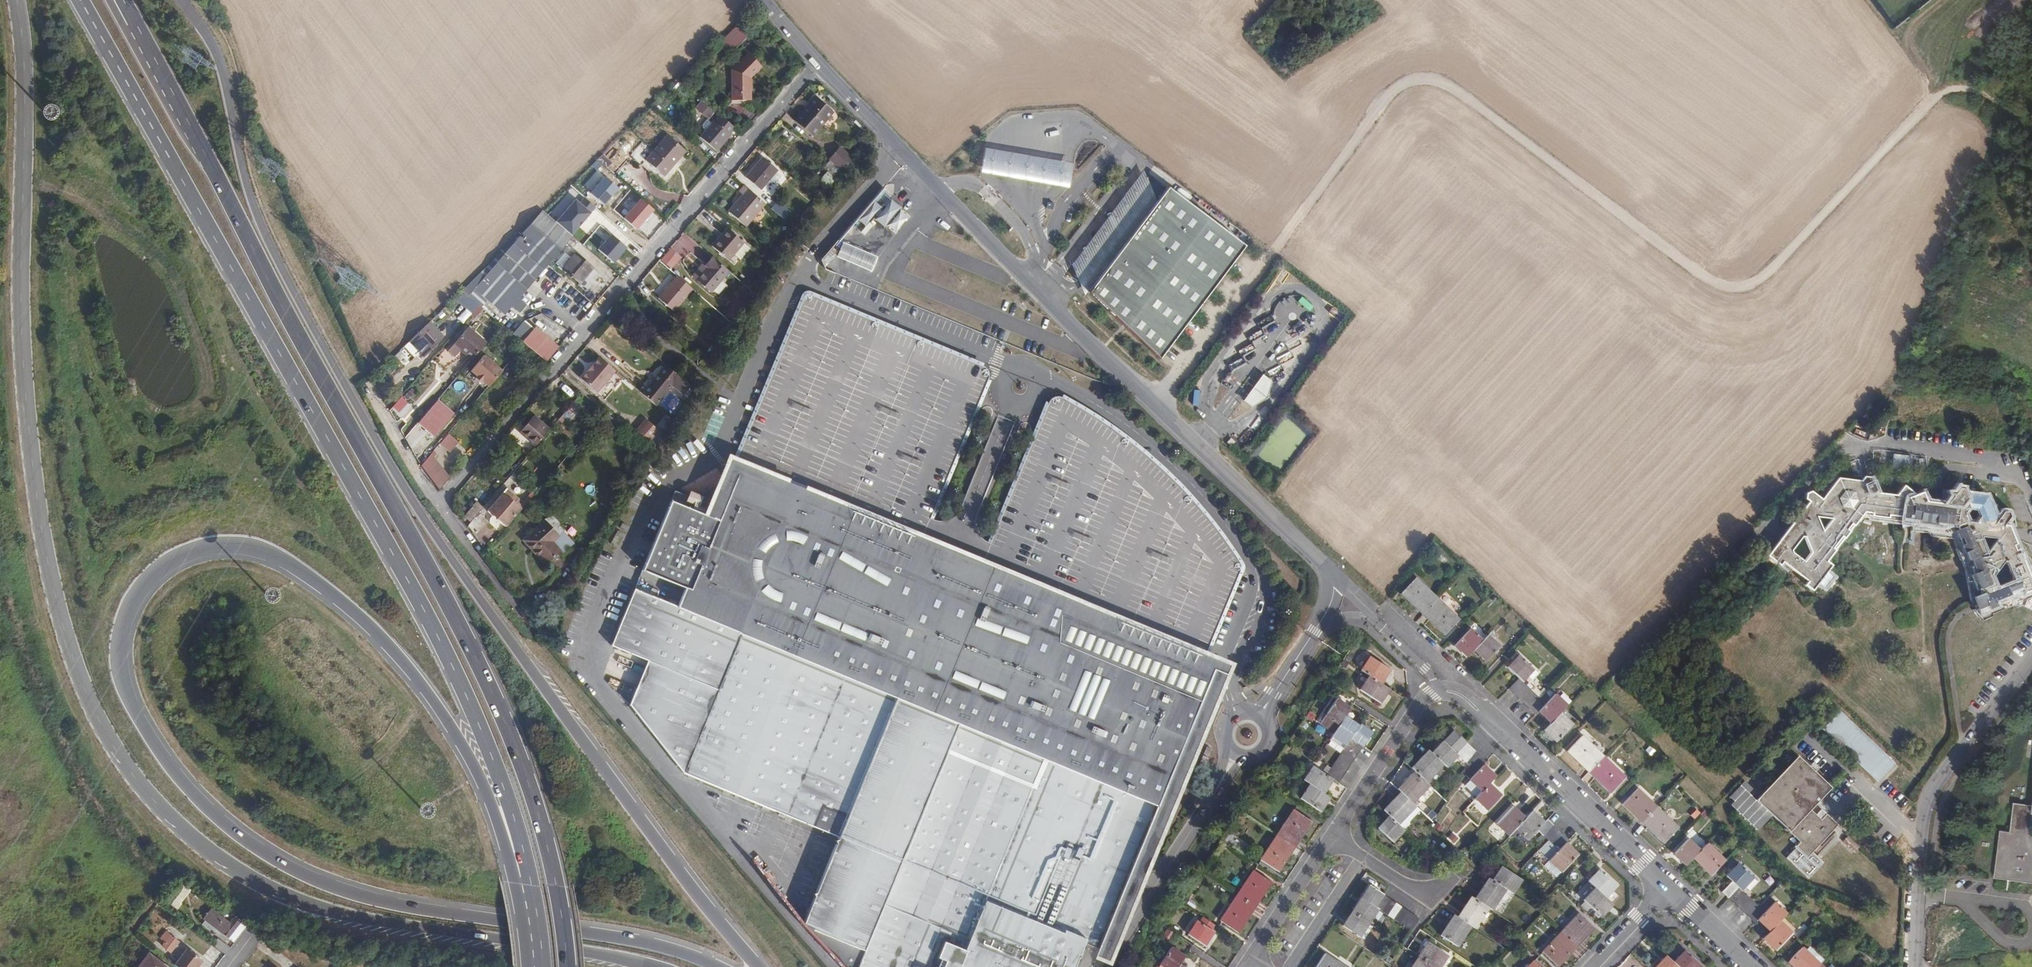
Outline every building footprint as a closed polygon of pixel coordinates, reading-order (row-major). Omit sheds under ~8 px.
[(729,31),(708,51),(718,61),(739,40),(729,31)] [(1308,47),(1299,56),(1303,60),(1312,51),(1308,47)] [(730,70),(731,101),(753,100),(752,81),(763,69),(750,54),(730,70)] [(812,99),(793,121),(809,135),(828,113),(812,99)] [(710,117),(714,109),(700,102),(696,111),(710,117)] [(733,127),(718,115),(714,120),(712,120),(709,123),(704,129),(698,136),(715,151),(728,135),(727,133),(733,127)] [(704,129),(709,123),(705,119),(702,122),(700,126),(704,129)] [(666,135),(645,160),(650,164),(651,164),(655,168),(662,175),(670,167),(668,165),(683,148),(666,135)] [(838,147),(828,160),(840,170),(850,158),(838,147)] [(1036,157),(985,148),(981,172),(1031,181),(1069,188),(1073,164),(1036,157)] [(762,158),(745,177),(757,187),(773,168),(762,158)] [(650,164),(645,160),(641,165),(650,174),(652,172),(655,168),(651,164),(650,164)] [(763,203),(742,185),(737,191),(740,194),(727,210),(744,225),(763,203)] [(1242,250),(1167,192),(1088,296),(1158,364),(1242,250)] [(863,229),(885,200),(877,194),(856,224),(863,229)] [(641,199),(625,218),(638,229),(655,210),(641,199)] [(775,202),(769,208),(786,222),(790,216),(775,202)] [(901,208),(886,225),(894,232),(909,215),(901,208)] [(515,239),(547,266),(567,244),(537,217),(515,239)] [(726,229),(711,247),(727,261),(742,243),(726,229)] [(609,232),(596,247),(613,263),(626,248),(609,232)] [(515,239),(475,278),(481,284),(476,289),(483,295),(490,288),(517,312),(525,303),(518,297),(547,266),(515,239)] [(836,256),(872,271),(878,256),(842,241),(836,256)] [(668,249),(661,257),(671,266),(678,258),(668,249)] [(575,257),(563,271),(579,286),(592,271),(575,257)] [(727,271),(711,257),(704,266),(707,269),(696,281),(710,292),(727,271)] [(704,266),(701,264),(691,276),(696,281),(707,269),(704,266)] [(689,287),(674,274),(654,297),(669,309),(689,287)] [(466,312),(475,303),(467,296),(458,305),(466,312)] [(733,319),(742,305),(735,301),(726,316),(733,320),(733,319)] [(526,317),(513,332),(545,362),(558,347),(526,317)] [(426,325),(414,336),(428,352),(441,340),(426,325)] [(452,348),(470,363),(485,345),(466,330),(452,348)] [(479,362),(497,377),(505,367),(487,352),(479,362)] [(614,372),(598,358),(592,366),(592,368),(588,372),(586,373),(580,380),(596,393),(614,372)] [(666,368),(642,396),(654,405),(672,385),(682,393),(677,398),(684,403),(690,393),(691,389),(666,368)] [(1260,374),(1240,402),(1251,410),(1267,402),(1271,382),(1260,374)] [(403,395),(392,408),(402,416),(413,403),(403,395)] [(440,397),(421,420),(437,434),(457,411),(440,397)] [(571,405),(562,416),(567,420),(576,410),(571,405)] [(520,432),(536,447),(549,431),(533,418),(520,432)] [(658,431),(644,419),(635,431),(648,442),(658,431)] [(461,439),(452,430),(443,441),(452,449),(461,439)] [(736,450),(711,509),(725,515),(744,469),(1019,587),(1071,644),(1210,703),(1109,948),(1123,954),(1234,663),(736,450)] [(434,451),(424,462),(441,488),(451,475),(434,451)] [(676,495),(648,563),(696,583),(689,601),(641,581),(617,637),(654,654),(636,696),(691,768),(841,831),(844,833),(808,921),(872,948),(864,966),(1085,966),(1095,943),(1109,948),(1210,703),(1071,644),(1019,587),(744,469),(725,515),(676,495)] [(1908,504),(1909,505),(1912,505),(1909,531),(1926,534),(1929,537),(1951,540),(1963,569),(1969,604),(1970,606),(1973,605),(1975,609),(1971,611),(1980,621),(1992,616),(1991,614),(2010,607),(2011,609),(2023,604),(2022,602),(2031,597),(2031,589),(2028,580),(2012,541),(2004,540),(2005,534),(2007,534),(2008,527),(2002,526),(2002,525),(2008,517),(2006,512),(2001,511),(1994,520),(1984,496),(1962,494),(1959,488),(1956,488),(1952,494),(1948,494),(1944,504),(1924,501),(1921,492),(1906,498),(1903,489),(1897,496),(1878,494),(1876,483),(1873,482),(1870,476),(1866,475),(1863,480),(1841,477),(1825,497),(1821,487),(1815,486),(1812,490),(1816,500),(1816,501),(1810,501),(1812,505),(1812,512),(1814,512),(1814,518),(1805,517),(1802,512),(1777,546),(1767,561),(1778,569),(1776,571),(1787,579),(1788,577),(1805,589),(1803,591),(1813,598),(1825,591),(1822,588),(1824,585),(1827,587),(1843,552),(1862,527),(1884,529),(1888,527),(1905,529),(1908,504)] [(508,486),(489,508),(506,523),(521,506),(518,502),(520,500),(518,499),(519,496),(508,486)] [(469,520),(481,508),(477,503),(464,515),(469,520)] [(1812,505),(1807,505),(1802,512),(1805,517),(1814,518),(1814,512),(1812,512),(1812,505)] [(480,518),(501,530),(505,524),(484,511),(480,518)] [(548,521),(528,537),(536,547),(534,549),(546,564),(561,551),(553,541),(560,535),(548,521)] [(2004,540),(2012,541),(2013,541),(2016,536),(2013,528),(2008,527),(2007,534),(2005,534),(2004,540)] [(1887,553),(1881,553),(1877,561),(1879,566),(1888,566),(1888,560),(1886,560),(1887,553)] [(1417,579),(1402,595),(1446,636),(1461,620),(1417,579)] [(1472,630),(1457,646),(1469,657),(1476,650),(1487,661),(1501,647),(1490,636),(1484,642),(1472,630)] [(1371,673),(1362,686),(1378,698),(1387,685),(1379,679),(1388,665),(1372,653),(1363,667),(1371,673)] [(1524,681),(1530,676),(1536,669),(1522,655),(1510,668),(1521,679),(1510,690),(1537,715),(1540,711),(1553,722),(1546,729),(1558,741),(1575,724),(1562,712),(1569,705),(1558,693),(1548,704),(1524,681)] [(1536,669),(1530,676),(1534,680),(1541,673),(1536,669)] [(1315,784),(1305,798),(1322,809),(1331,796),(1325,791),(1334,777),(1340,781),(1374,731),(1362,722),(1361,724),(1347,715),(1352,706),(1338,696),(1321,721),(1350,740),(1328,773),(1318,766),(1308,780),(1315,784)] [(1893,763),(1839,711),(1822,729),(1875,781),(1893,763)] [(1398,791),(1381,808),(1388,814),(1376,827),(1390,841),(1402,828),(1396,823),(1413,805),(1410,801),(1427,784),(1423,781),(1440,763),(1443,766),(1455,753),(1474,771),(1468,778),(1480,789),(1473,797),(1485,808),(1499,794),(1486,782),(1493,775),(1481,764),(1485,760),(1451,728),(1429,752),(1426,749),(1409,767),(1412,770),(1395,788),(1398,791)] [(1584,736),(1569,752),(1612,793),(1626,777),(1584,736)] [(1798,842),(1794,846),(1794,847),(1784,858),(1806,878),(1822,862),(1811,852),(1836,825),(1825,814),(1819,819),(1809,809),(1830,787),(1797,755),(1754,800),(1750,796),(1755,791),(1743,780),(1728,796),(1733,801),(1729,804),(1756,830),(1771,815),(1798,842)] [(1679,827),(1639,789),(1624,804),(1664,842),(1679,827)] [(2031,805),(2011,802),(2008,831),(1997,829),(1992,877),(2031,882),(2031,805)] [(1512,805),(1495,822),(1507,834),(1514,827),(1526,839),(1535,828),(1557,849),(1543,864),(1555,876),(1576,853),(1564,842),(1567,838),(1546,817),(1542,821),(1531,810),(1524,817),(1512,805)] [(1313,822),(1296,810),(1263,860),(1280,871),(1313,822)] [(1713,875),(1721,867),(1715,861),(1720,856),(1708,845),(1702,851),(1689,839),(1676,853),(1689,865),(1695,858),(1713,875)] [(1715,861),(1721,867),(1726,862),(1720,856),(1715,861)] [(1759,905),(1744,890),(1742,888),(1753,876),(1740,863),(1728,875),(1733,881),(1723,891),(1755,922),(1757,920),(1770,932),(1764,938),(1777,949),(1790,935),(1778,923),(1783,917),(1765,899),(1759,905)] [(1456,915),(1443,936),(1459,947),(1473,926),(1475,928),(1489,906),(1493,909),(1507,889),(1514,893),(1523,879),(1503,866),(1494,881),(1490,879),(1477,899),(1473,897),(1460,917),(1456,915)] [(1584,899),(1580,903),(1588,911),(1592,906),(1600,914),(1607,907),(1611,902),(1603,895),(1611,887),(1615,883),(1598,867),(1587,880),(1594,886),(1583,898),(1584,899)] [(1255,871),(1221,921),(1239,933),(1273,883),(1255,871)] [(1742,888),(1744,890),(1747,887),(1750,890),(1758,881),(1753,876),(1742,888)] [(1411,930),(1419,917),(1371,885),(1344,926),(1360,936),(1361,935),(1370,922),(1379,908),(1411,930)] [(1579,912),(1542,951),(1558,965),(1575,946),(1594,927),(1579,912)] [(208,924),(205,928),(214,935),(217,930),(227,937),(238,922),(233,916),(228,922),(214,913),(207,921),(208,924)] [(1198,921),(1189,935),(1205,946),(1214,931),(1198,921)] [(1370,922),(1361,935),(1366,939),(1375,926),(1370,922)] [(169,926),(166,930),(179,942),(183,937),(169,926)] [(164,940),(160,946),(165,951),(174,939),(164,932),(160,936),(164,940)] [(215,938),(210,945),(222,953),(227,948),(215,938)] [(1407,966),(1444,966),(1451,956),(1431,942),(1415,965),(1410,962),(1407,966)] [(222,953),(210,945),(205,951),(217,960),(222,953)] [(1802,946),(1789,960),(1796,966),(1825,966),(1802,946)] [(1161,964),(1166,966),(1183,966),(1180,965),(1186,957),(1172,947),(1161,964)] [(201,961),(185,949),(173,965),(175,966),(197,966),(201,961)] [(1655,966),(1700,966),(1701,966),(1685,951),(1673,963),(1666,956),(1655,966)] [(1318,966),(1347,966),(1327,954),(1318,966)] [(138,966),(164,966),(148,955),(138,966)]
